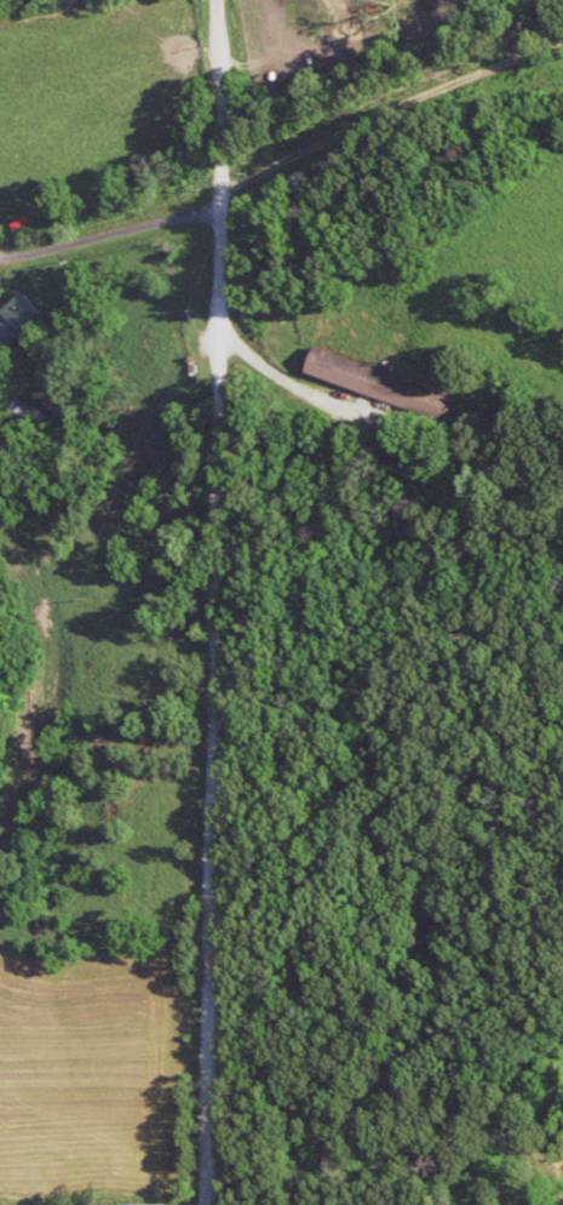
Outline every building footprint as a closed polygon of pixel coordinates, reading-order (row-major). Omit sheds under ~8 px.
[(30,292),(0,319),(0,329),(13,343),(47,312),(30,292)]
